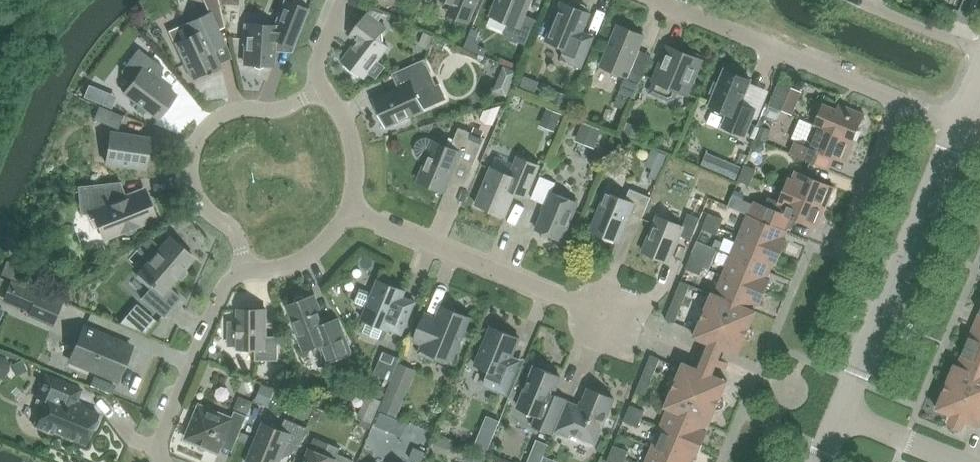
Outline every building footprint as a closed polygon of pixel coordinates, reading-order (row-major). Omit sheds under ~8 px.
[(456,18),(470,23),(479,0),(447,0),(453,3),(449,14),(456,18)] [(510,23),(504,36),(526,45),(537,20),(526,15),(532,0),(497,0),(491,16),(510,23)] [(598,20),(609,21),(612,0),(602,0),(598,20)] [(218,1),(207,6),(210,13),(219,31),(225,29),(218,1)] [(546,40),(565,48),(561,59),(582,68),(591,45),(580,40),(591,14),(587,12),(586,6),(575,1),(569,5),(562,2),(546,40)] [(244,24),(242,45),(246,45),(245,64),(273,66),(274,42),(281,42),(293,47),(308,10),(290,2),(280,26),(244,24)] [(407,5),(402,18),(410,21),(415,8),(407,5)] [(210,13),(188,23),(194,34),(175,43),(193,81),(221,68),(219,63),(213,52),(226,46),(221,36),(219,31),(210,13)] [(368,14),(351,36),(358,41),(343,61),(365,78),(369,72),(377,78),(385,67),(378,61),(389,47),(378,39),(386,28),(379,22),(369,14),(368,14)] [(395,21),(393,27),(403,31),(405,25),(395,21)] [(631,69),(645,36),(618,25),(601,66),(627,76),(619,95),(633,100),(644,75),(631,69)] [(426,35),(420,48),(427,51),(433,38),(426,35)] [(469,38),(464,49),(475,53),(480,42),(469,38)] [(138,49),(120,73),(132,82),(124,93),(158,119),(176,94),(155,79),(163,67),(138,49)] [(678,91),(688,95),(703,60),(701,59),(700,55),(691,51),(687,54),(679,50),(675,57),(665,53),(653,80),(654,81),(650,93),(669,101),(675,98),(678,91)] [(436,86),(425,60),(394,74),(400,89),(375,100),(387,126),(424,109),(446,99),(440,84),(436,86)] [(508,97),(519,71),(505,65),(494,92),(508,97)] [(710,106),(728,114),(723,127),(745,136),(753,118),(756,110),(741,104),(749,84),(751,80),(748,79),(746,74),(734,69),(729,71),(725,69),(719,83),(714,96),(710,106)] [(757,71),(751,90),(768,96),(774,77),(757,71)] [(525,78),(521,88),(535,94),(540,83),(525,78)] [(715,82),(710,94),(714,96),(719,83),(715,82)] [(782,111),(792,87),(779,82),(769,105),(782,111)] [(89,85),(84,97),(96,102),(101,90),(89,85)] [(792,87),(782,111),(792,115),(802,92),(792,87)] [(555,94),(551,103),(564,109),(568,100),(555,94)] [(622,97),(617,107),(626,111),(631,101),(622,97)] [(826,98),(824,104),(833,108),(836,102),(826,98)] [(819,115),(815,125),(854,141),(865,114),(850,108),(848,114),(837,109),(833,108),(824,104),(815,100),(811,111),(819,115)] [(123,116),(99,106),(94,119),(118,129),(123,116)] [(485,110),(481,120),(494,125),(503,106),(485,110)] [(549,109),(543,123),(557,128),(562,115),(549,109)] [(845,162),(854,141),(815,125),(801,119),(792,140),(796,141),(791,153),(815,163),(829,169),(834,157),(845,162)] [(583,125),(578,140),(595,147),(601,132),(583,125)] [(628,125),(624,134),(639,140),(643,131),(628,125)] [(763,127),(759,138),(767,142),(771,130),(763,127)] [(426,161),(418,180),(446,192),(459,161),(473,167),(485,138),(459,128),(451,149),(434,142),(431,140),(427,139),(422,140),(419,142),(416,145),(416,150),(416,154),(419,157),(422,160),(426,161)] [(150,138),(111,132),(106,163),(145,169),(150,138)] [(653,151),(648,163),(663,169),(668,157),(653,151)] [(742,166),(707,152),(701,166),(737,180),(742,166)] [(492,167),(483,188),(476,204),(506,216),(516,192),(527,197),(540,166),(518,157),(510,175),(492,167)] [(745,165),(742,173),(753,177),(757,170),(745,165)] [(789,178),(785,188),(827,206),(835,187),(796,171),(793,179),(789,178)] [(750,185),(753,177),(742,173),(738,181),(750,185)] [(556,183),(541,177),(532,199),(547,205),(537,229),(563,240),(578,203),(552,192),(556,183)] [(120,182),(78,186),(81,215),(94,213),(104,240),(157,219),(145,190),(127,198),(120,182)] [(818,228),(827,206),(785,188),(780,201),(769,197),(765,206),(755,202),(750,215),(784,229),(789,216),(818,228)] [(631,189),(626,200),(607,192),(591,230),(620,242),(631,216),(642,220),(651,197),(631,189)] [(696,195),(690,208),(702,213),(708,200),(696,195)] [(689,213),(683,226),(658,216),(643,252),(669,262),(680,236),(691,240),(701,218),(689,213)] [(721,227),(724,219),(710,213),(706,221),(721,227)] [(784,230),(784,229),(750,215),(748,215),(740,235),(782,252),(787,241),(783,239),(787,231),(784,230)] [(718,235),(721,227),(706,221),(703,229),(718,235)] [(740,235),(732,255),(770,271),(773,263),(777,265),(782,252),(740,235)] [(169,287),(194,258),(170,237),(139,273),(153,285),(141,298),(163,318),(181,297),(169,287)] [(154,245),(147,239),(142,245),(149,251),(154,245)] [(724,242),(716,239),(713,246),(721,249),(724,242)] [(693,253),(707,259),(713,261),(718,249),(698,241),(693,253)] [(704,267),(707,259),(693,253),(690,261),(704,267)] [(767,279),(770,271),(732,255),(723,275),(765,292),(770,280),(767,279)] [(7,261),(1,277),(18,283),(24,268),(7,261)] [(701,275),(704,267),(690,261),(686,270),(701,275)] [(723,275),(716,294),(754,310),(757,303),(760,305),(765,292),(723,275)] [(401,303),(406,291),(379,280),(373,294),(363,291),(362,292),(361,292),(356,302),(358,303),(357,305),(367,309),(363,319),(365,320),(361,330),(363,331),(362,332),(380,340),(381,338),(383,339),(387,329),(390,330),(390,329),(402,334),(413,308),(401,303)] [(682,281),(678,291),(687,295),(691,285),(682,281)] [(52,324),(60,302),(13,282),(7,295),(5,300),(14,304),(14,305),(31,312),(30,315),(52,324)] [(678,291),(674,300),(683,304),(687,295),(678,291)] [(716,294),(713,293),(709,301),(706,309),(705,309),(703,309),(701,310),(699,311),(698,314),(698,316),(698,319),(700,320),(701,321),(694,337),(739,355),(746,339),(748,339),(751,339),(753,337),(754,335),(754,331),(752,329),(750,328),(754,319),(757,311),(754,310),(716,294)] [(305,351),(321,345),(328,363),(352,353),(339,319),(326,324),(315,296),(288,306),(305,351)] [(674,300),(670,310),(679,314),(683,304),(674,300)] [(452,362),(471,318),(442,306),(437,318),(426,313),(415,341),(423,344),(419,353),(435,359),(436,356),(452,362)] [(159,319),(144,307),(131,322),(146,335),(159,319)] [(256,360),(279,361),(279,337),(267,337),(267,310),(260,310),(257,308),(248,308),(245,310),(239,310),(239,323),(239,348),(256,349),(256,360)] [(670,310),(666,319),(675,323),(679,314),(670,310)] [(975,325),(966,346),(979,351),(979,327),(975,325)] [(131,346),(85,326),(70,362),(116,381),(131,346)] [(509,364),(520,338),(492,326),(475,365),(487,370),(489,375),(485,385),(511,396),(522,369),(509,364)] [(8,367),(19,357),(7,344),(0,351),(0,358),(8,367)] [(966,346),(958,366),(979,375),(979,351),(966,346)] [(657,368),(661,359),(651,355),(648,365),(657,368)] [(22,361),(12,365),(17,376),(27,372),(22,361)] [(729,381),(684,362),(677,378),(677,379),(676,379),(674,379),(672,380),(670,381),(669,383),(669,386),(670,388),(671,390),(672,390),(671,394),(666,407),(668,408),(707,424),(710,425),(716,412),(717,409),(720,409),(722,409),(724,407),(725,404),(726,401),(724,399),(722,397),(729,381)] [(958,366),(955,364),(937,409),(955,417),(952,425),(948,424),(946,428),(958,433),(959,429),(956,427),(959,418),(979,427),(979,375),(958,366)] [(399,365),(380,412),(388,416),(407,369),(399,365)] [(648,365),(644,374),(653,378),(657,368),(648,365)] [(535,366),(518,407),(536,414),(532,425),(553,434),(567,401),(553,395),(561,377),(535,366)] [(653,378),(644,374),(640,384),(649,388),(653,378)] [(53,431),(86,444),(98,414),(75,404),(81,389),(45,375),(36,397),(47,401),(44,410),(41,409),(34,426),(52,434),(53,431)] [(252,381),(243,384),(248,396),(256,393),(252,381)] [(640,384),(636,393),(645,397),(649,388),(640,384)] [(261,387),(255,402),(266,407),(272,392),(261,387)] [(569,402),(557,431),(566,435),(571,433),(596,443),(615,399),(589,388),(581,407),(569,402)] [(367,396),(359,418),(374,424),(382,402),(367,396)] [(231,418),(212,410),(200,405),(186,438),(220,452),(222,447),(226,437),(237,442),(247,416),(234,411),(231,418)] [(643,419),(646,411),(631,405),(628,413),(643,419)] [(328,413),(318,408),(314,418),(324,422),(328,413)] [(668,408),(661,427),(703,444),(708,432),(705,431),(707,424),(668,408)] [(628,413),(624,421),(639,427),(643,419),(628,413)] [(297,454),(307,428),(286,419),(281,430),(263,423),(247,461),(280,461),(285,449),(297,454)] [(652,447),(689,461),(692,461),(695,455),(698,456),(703,444),(661,427),(652,447)] [(474,447),(487,452),(490,444),(478,439),(474,447)] [(354,461),(338,454),(341,448),(329,443),(325,453),(311,448),(305,461),(354,461)] [(626,459),(629,451),(615,445),(611,453),(626,459)] [(646,461),(689,461),(652,447),(646,461)] [(608,461),(609,461),(625,461),(626,459),(611,453),(608,461)]
